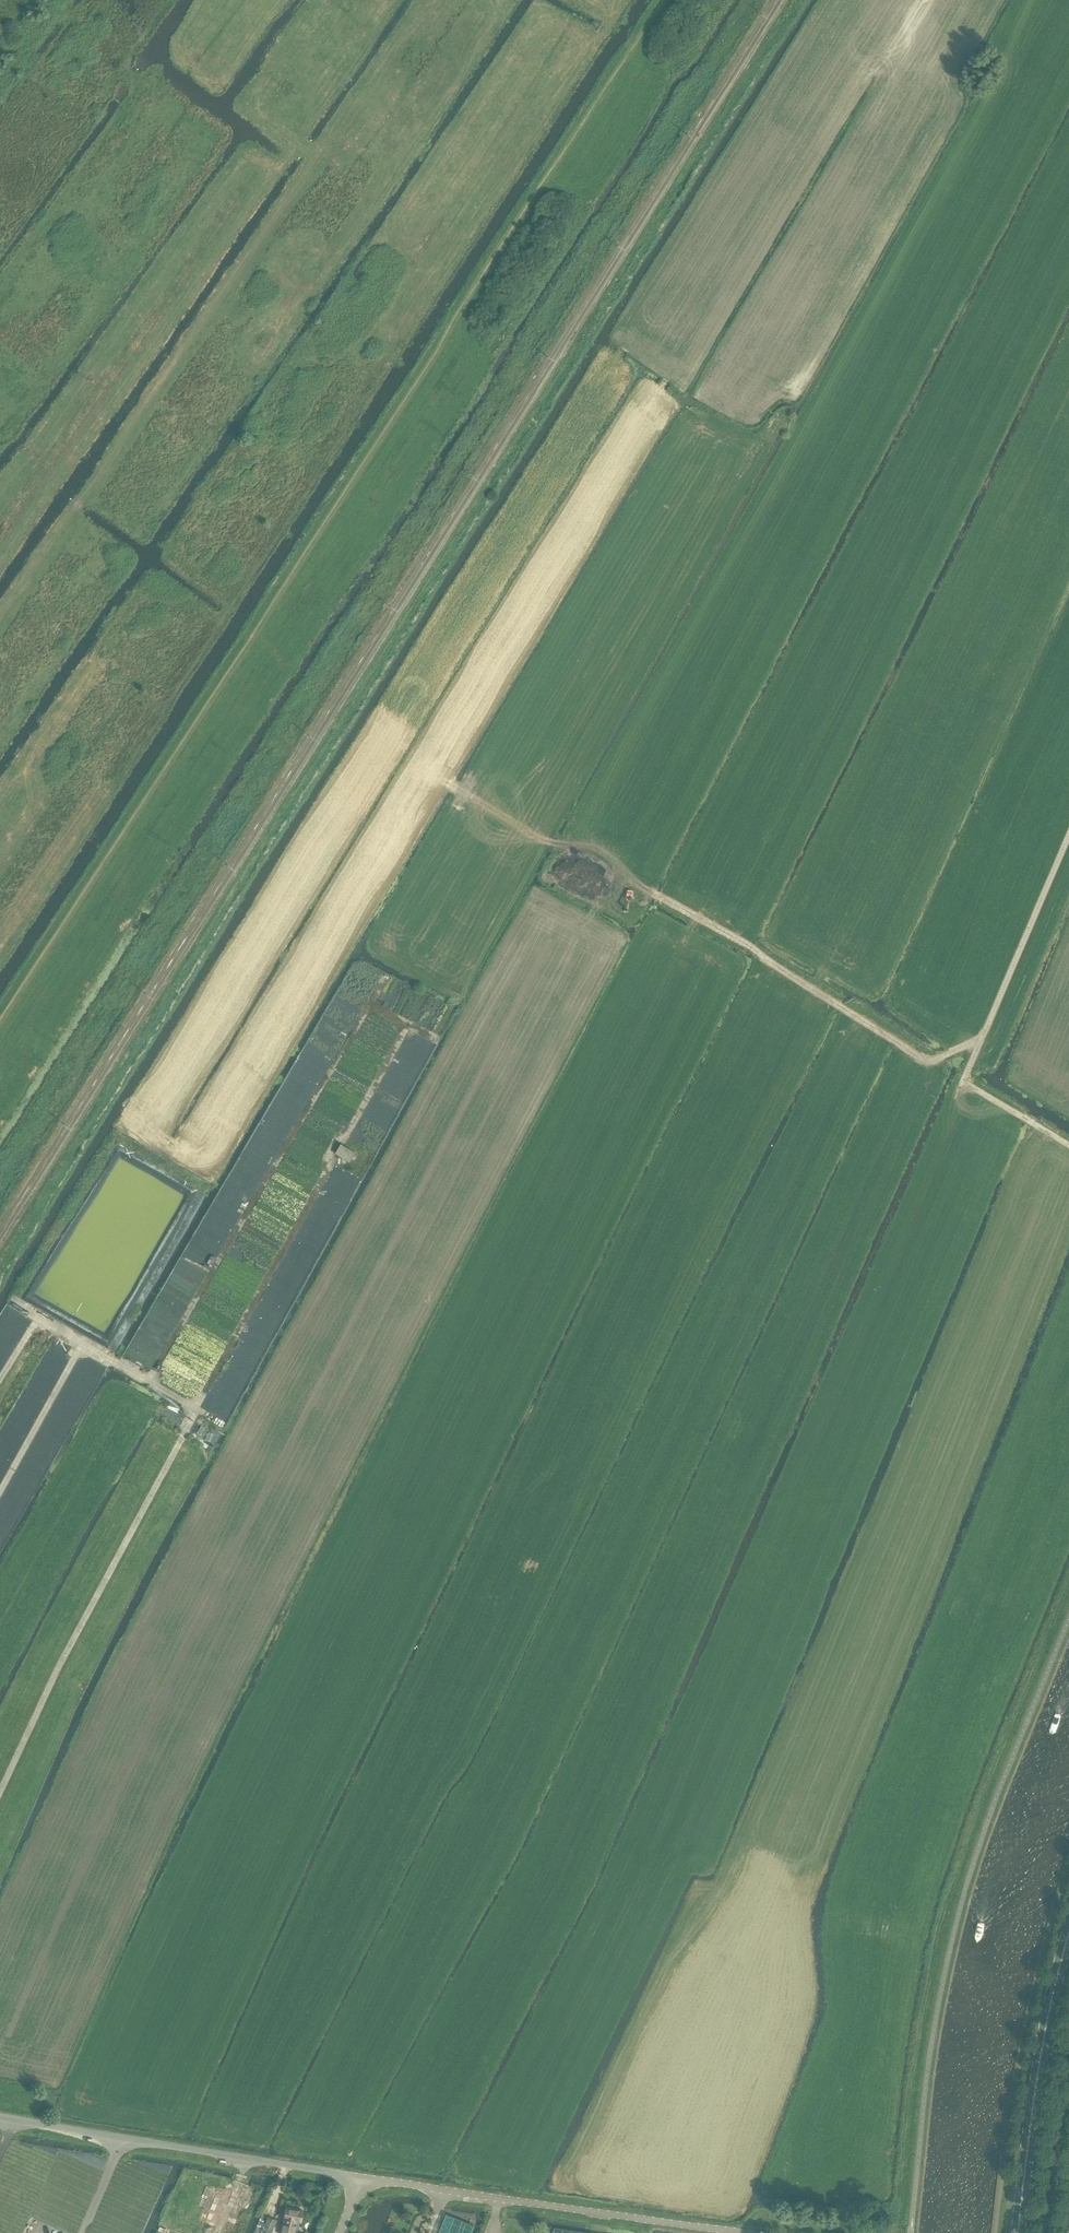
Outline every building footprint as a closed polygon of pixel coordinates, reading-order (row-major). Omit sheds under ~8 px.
[(342,1144),(337,1152),(350,1160),(355,1152),(342,1144)] [(281,2232),(294,2232),(295,2229),(297,2230),(299,2221),(300,2222),(303,2211),(286,2207),(281,2232)] [(262,2232),(269,2232),(275,2219),(268,2216),(262,2232)]
